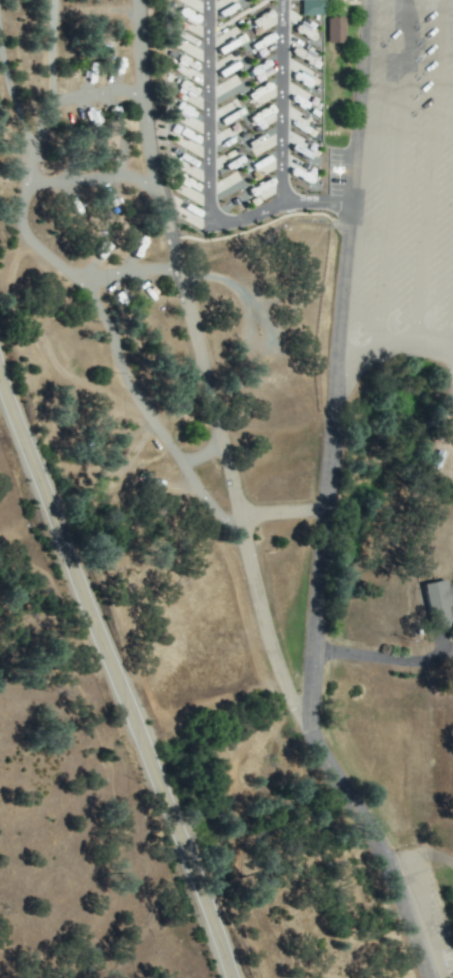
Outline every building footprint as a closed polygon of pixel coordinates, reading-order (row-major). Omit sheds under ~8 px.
[(324,15),(324,0),(302,0),(303,15),(324,15)] [(190,55),(197,43),(179,33),(172,45),(190,55)] [(174,72),(184,75),(187,66),(188,66),(191,58),(179,54),(174,72)] [(313,90),(317,82),(298,72),(294,81),(313,90)] [(255,156),(273,146),(271,143),(267,145),(262,136),(249,143),(255,156)] [(305,174),(307,169),(294,163),(290,175),(312,183),(314,177),(305,174)] [(151,300),(159,292),(145,279),(138,286),(151,300)] [(428,609),(437,608),(441,628),(452,626),(452,622),(446,580),(425,584),(428,609)]
